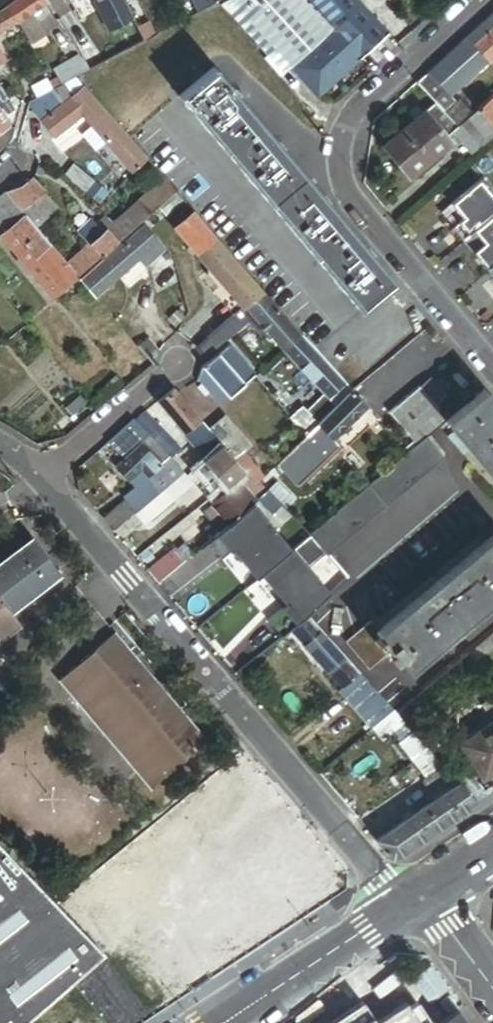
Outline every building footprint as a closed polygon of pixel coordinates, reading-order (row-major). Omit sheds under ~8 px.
[(8,7),(18,0),(0,0),(0,12),(8,7)] [(46,0),(18,0),(8,7),(18,22),(32,44),(46,35),(32,13),(47,3),(46,0)] [(97,2),(124,54),(147,41),(128,6),(125,0),(100,0),(97,2)] [(141,0),(139,0),(128,6),(147,41),(159,35),(141,0)] [(200,13),(218,3),(217,0),(193,0),(200,13)] [(224,2),(270,57),(276,52),(331,0),(228,0),(224,2)] [(389,34),(373,15),(359,0),(331,0),(276,52),(318,99),(389,34)] [(8,7),(0,12),(0,33),(18,22),(8,7)] [(471,36),(492,60),(492,17),(471,36)] [(492,60),(471,36),(431,70),(453,95),(492,60)] [(77,79),(91,71),(82,56),(61,69),(65,77),(69,83),(77,79)] [(180,96),(360,310),(395,281),(294,161),(279,143),(215,67),(180,96)] [(458,125),(472,113),(460,98),(457,100),(453,95),(431,70),(419,81),(436,101),(458,125)] [(64,85),(69,83),(65,77),(56,82),(60,87),(64,85)] [(85,88),(77,79),(69,83),(64,85),(73,97),(85,88)] [(35,88),(40,98),(55,90),(52,84),(50,80),(35,88)] [(55,90),(60,87),(56,82),(52,84),(55,90)] [(40,98),(31,102),(30,106),(57,140),(84,117),(87,114),(73,97),(64,85),(60,87),(55,90),(40,98)] [(12,97),(6,95),(0,87),(0,106),(12,97)] [(124,131),(85,88),(73,97),(87,114),(84,117),(93,128),(108,146),(124,131)] [(478,108),(492,125),(492,94),(478,108)] [(459,126),(458,125),(436,101),(426,110),(448,136),(455,129),(459,126)] [(418,117),(426,110),(418,102),(411,109),(418,117)] [(478,108),(472,113),(458,125),(459,126),(455,129),(474,151),(492,134),(492,125),(478,108)] [(0,110),(0,136),(12,127),(0,110)] [(448,136),(426,110),(418,117),(385,146),(411,175),(451,140),(448,136)] [(97,155),(108,146),(93,128),(82,138),(97,155)] [(134,174),(149,160),(124,131),(108,146),(134,174)] [(98,180),(76,163),(67,176),(90,192),(98,180)] [(492,215),(492,193),(482,179),(453,203),(465,217),(460,221),(470,233),(492,215)] [(8,194),(23,212),(45,193),(34,180),(25,188),(8,194)] [(159,209),(177,192),(167,180),(148,196),(159,209)] [(109,190),(100,183),(92,193),(102,201),(109,190)] [(23,212),(8,194),(5,191),(0,195),(0,225),(5,231),(25,214),(23,212)] [(166,217),(185,201),(177,192),(159,209),(166,217)] [(57,206),(45,193),(23,212),(25,214),(34,225),(57,206)] [(143,223),(159,209),(148,196),(123,218),(134,231),(143,223)] [(166,217),(159,209),(143,223),(150,231),(166,217)] [(199,255),(218,239),(192,209),(173,226),(199,255)] [(34,225),(25,214),(5,231),(1,234),(26,265),(43,251),(51,245),(34,225)] [(492,266),(492,215),(475,229),(486,242),(476,251),(490,268),(492,266)] [(92,245),(104,258),(134,231),(123,218),(112,227),(92,245)] [(104,258),(81,278),(96,296),(139,260),(145,267),(165,251),(146,228),(107,261),(104,258)] [(465,238),(476,251),(486,242),(475,229),(465,238)] [(247,307),(265,292),(218,239),(199,255),(212,270),(244,309),(247,307)] [(68,265),(51,245),(43,251),(71,285),(81,278),(68,265)] [(71,285),(43,251),(26,265),(54,300),(71,285)] [(244,309),(212,270),(201,279),(234,318),(244,309)] [(285,351),(303,335),(265,292),(247,307),(253,314),(259,321),(265,328),(285,351)] [(253,314),(247,307),(244,309),(234,318),(197,349),(205,358),(224,342),(223,340),(253,314)] [(261,333),(265,328),(259,321),(254,325),(261,333)] [(344,381),(303,335),(285,351),(325,394),(328,396),(344,381)] [(146,339),(138,346),(154,364),(157,352),(146,339)] [(230,398),(256,376),(228,343),(203,366),(230,398)] [(230,398),(203,366),(198,378),(202,382),(210,391),(222,405),(230,398)] [(337,406),(352,390),(344,381),(328,396),(337,406)] [(205,395),(210,391),(202,382),(198,386),(205,395)] [(420,386),(388,412),(415,444),(447,418),(420,386)] [(185,433),(201,419),(175,388),(159,402),(185,433)] [(492,478),(492,398),(485,389),(445,422),(453,431),(468,449),(492,478)] [(368,407),(352,390),(337,406),(319,423),(335,439),(368,407)] [(307,434),(319,423),(337,406),(328,396),(325,394),(307,410),(303,405),(291,415),(307,434)] [(179,447),(146,412),(135,421),(143,429),(150,436),(160,448),(168,456),(179,447)] [(223,445),(235,460),(244,452),(252,446),(226,416),(210,429),(223,445)] [(207,459),(223,445),(210,429),(201,419),(185,433),(207,459)] [(130,440),(143,429),(135,421),(111,440),(119,450),(130,440)] [(335,439),(319,423),(307,434),(278,463),(300,485),(341,446),(335,439)] [(150,436),(143,429),(130,440),(137,448),(142,444),(150,436)] [(463,453),(468,449),(453,431),(448,435),(463,453)] [(160,448),(150,436),(142,444),(152,455),(160,448)] [(444,459),(426,438),(311,535),(329,556),(444,459)] [(152,455),(142,444),(137,448),(117,467),(130,482),(142,471),(148,477),(162,465),(152,455)] [(245,471),(235,460),(223,445),(207,459),(205,461),(208,465),(227,487),(245,471)] [(182,450),(179,447),(168,456),(172,460),(182,450)] [(255,484),(260,480),(264,476),(244,452),(235,460),(245,471),(246,473),(255,484)] [(106,465),(97,454),(81,467),(90,478),(106,465)] [(175,482),(184,473),(173,462),(149,484),(159,495),(175,482)] [(223,490),(227,487),(208,465),(204,468),(205,469),(217,483),(223,490)] [(217,483),(205,469),(201,472),(213,486),(217,483)] [(145,480),(148,477),(142,471),(130,482),(135,489),(145,480)] [(191,480),(184,473),(175,482),(181,490),(191,480)] [(257,501),(269,490),(260,480),(255,484),(246,473),(239,480),(257,501)] [(131,495),(142,508),(159,495),(149,484),(145,480),(135,489),(130,493),(131,495)] [(231,524),(257,501),(239,480),(225,493),(213,504),(231,524)] [(181,490),(175,482),(159,495),(142,508),(135,515),(142,524),(182,491),(181,490)] [(269,490),(287,509),(293,503),(276,484),(269,490)] [(225,493),(223,490),(210,501),(213,504),(225,493)] [(329,556),(311,535),(287,509),(269,490),(257,501),(231,524),(222,532),(216,537),(228,552),(263,523),(308,577),(274,605),(295,629),(310,617),(349,579),(329,556)] [(135,515),(142,508),(131,495),(105,517),(116,530),(135,515)] [(222,532),(231,524),(213,504),(205,512),(222,532)] [(492,599),(492,532),(377,629),(375,632),(393,654),(398,659),(404,666),(407,671),(435,647),(445,639),(492,599)] [(8,633),(22,622),(14,611),(64,574),(35,537),(0,564),(0,625),(1,624),(8,633)] [(186,544),(177,551),(186,562),(196,554),(186,544)] [(159,584),(186,562),(177,551),(174,548),(147,571),(159,584)] [(85,575),(78,580),(80,584),(88,578),(85,575)] [(343,687),(360,673),(310,617),(295,629),(293,631),(343,687)] [(22,622),(8,633),(10,636),(24,626),(22,622)] [(367,675),(393,654),(375,632),(377,629),(373,624),(345,648),(367,675)] [(113,629),(58,677),(151,785),(207,738),(113,629)] [(8,633),(1,639),(3,641),(10,636),(8,633)] [(471,652),(480,662),(492,651),(492,634),(471,652)] [(448,644),(445,639),(435,647),(439,651),(448,644)] [(424,715),(482,666),(480,662),(471,652),(397,714),(404,722),(409,727),(424,715)] [(402,667),(396,660),(393,663),(399,670),(402,667)] [(395,711),(360,673),(343,687),(340,690),(363,716),(369,712),(380,724),(385,721),(395,711)] [(482,702),(492,719),(492,694),(482,702)] [(397,714),(395,711),(385,721),(394,732),(404,722),(397,714)] [(442,711),(433,718),(441,727),(450,720),(442,711)] [(374,729),(380,724),(369,712),(363,716),(374,729)] [(415,733),(429,721),(424,715),(409,727),(415,733)] [(433,718),(429,721),(415,733),(427,747),(445,732),(441,727),(433,718)] [(459,744),(483,780),(492,773),(492,722),(459,744)] [(436,799),(406,820),(410,825),(436,829),(476,802),(461,785),(447,770),(426,785),(436,799)] [(474,776),(461,785),(476,802),(491,792),(486,784),(481,787),(474,776)] [(436,829),(410,825),(406,820),(376,841),(392,860),(436,829)] [(54,903),(0,846),(0,1022),(26,1022),(66,988),(88,968),(103,954),(54,903)] [(104,956),(99,961),(101,963),(143,1010),(150,1004),(104,956)] [(101,963),(99,961),(89,969),(91,971),(101,963)] [(143,1010),(101,963),(91,971),(92,972),(109,991),(99,999),(81,1016),(87,1022),(129,1022),(143,1010)] [(88,968),(66,988),(67,989),(74,997),(75,999),(94,982),(88,976),(92,972),(91,971),(89,969),(88,968)] [(97,997),(99,999),(109,991),(92,972),(88,976),(94,982),(102,991),(97,997)] [(329,1022),(419,1022),(406,1002),(377,1019),(363,1001),(329,1022)] [(457,1009),(438,1022),(467,1022),(457,1009)]
